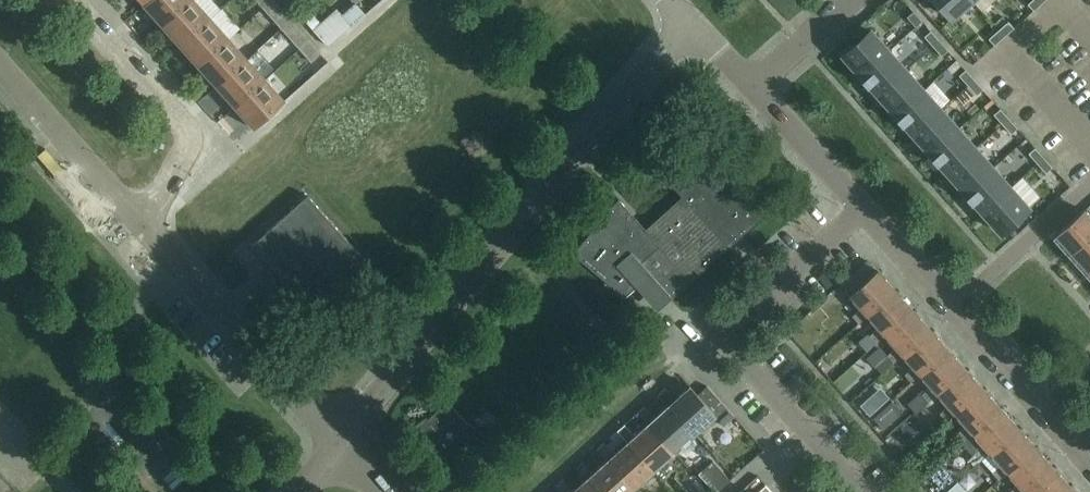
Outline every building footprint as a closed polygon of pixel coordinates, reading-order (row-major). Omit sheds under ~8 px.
[(188,0),(147,0),(143,4),(161,24),(188,0)] [(211,17),(196,0),(188,0),(161,24),(179,45),(211,17)] [(262,9),(255,0),(252,0),(227,20),(234,30),(262,9)] [(275,0),(270,0),(262,6),(274,20),(284,11),(275,0)] [(951,18),(971,0),(935,0),(951,18)] [(1041,0),(1031,0),(1027,4),(1033,10),(1042,1),(1041,0)] [(313,29),(327,45),(350,25),(336,9),(313,29)] [(914,11),(907,16),(916,26),(922,20),(914,11)] [(198,65),(229,37),(211,17),(179,45),(198,65)] [(303,31),(291,18),(281,27),(292,40),(303,31)] [(1013,28),(1007,21),(998,30),(1003,36),(1013,28)] [(889,50),(871,29),(851,47),(849,44),(840,52),(842,54),(842,55),(860,76),(889,50)] [(931,30),(925,36),(933,46),(940,40),(931,30)] [(1003,36),(998,30),(988,38),(994,45),(1003,36)] [(216,86),(247,58),(229,37),(198,65),(216,86)] [(311,61),(321,52),(309,38),(299,47),(311,61)] [(940,40),(933,46),(942,55),(948,50),(940,40)] [(889,50),(860,76),(871,88),(869,90),(875,97),(907,69),(889,50)] [(234,106),(266,78),(247,58),(216,86),(234,106)] [(924,89),(907,69),(875,97),(882,105),(884,102),(895,115),(924,89)] [(966,69),(959,75),(968,85),(975,79),(966,69)] [(277,91),(266,78),(234,106),(253,127),(285,99),(284,99),(292,91),(285,83),(277,91)] [(983,89),(975,79),(968,85),(977,94),(983,89)] [(941,108),(924,89),(895,115),(906,127),(904,129),(910,136),(941,108)] [(959,128),(941,108),(910,136),(916,144),(919,141),(930,154),(959,128)] [(1001,108),(994,114),(1003,124),(1009,118),(1001,108)] [(1009,118),(1003,124),(1011,133),(1018,128),(1009,118)] [(976,147),(959,128),(930,154),(941,166),(938,168),(945,175),(976,147)] [(665,176),(684,197),(728,246),(766,211),(704,141),(665,176)] [(994,167),(976,147),(945,175),(951,183),(954,180),(965,193),(994,167)] [(1035,147),(1029,153),(1038,163),(1044,157),(1035,147)] [(1044,157),(1038,163),(1046,172),(1053,167),(1044,157)] [(1011,186),(994,167),(965,193),(976,205),(973,207),(979,214),(1011,186)] [(1029,207),(1011,186),(979,214),(986,222),(988,219),(1000,232),(1029,207)] [(295,290),(294,291),(295,292),(316,315),(371,266),(307,194),(306,195),(303,192),(295,200),(298,202),(281,217),(280,218),(281,219),(282,218),(296,233),(280,247),(309,279),(296,291),(295,290)] [(684,197),(647,230),(618,198),(572,253),(624,295),(631,289),(653,313),(728,246),(684,197)] [(1083,209),(1055,234),(1074,255),(1089,241),(1089,217),(1083,209)] [(1074,255),(1089,273),(1089,241),(1074,255)] [(859,322),(867,314),(895,289),(877,269),(850,294),(861,307),(852,315),(859,322)] [(895,289),(867,314),(878,327),(870,334),(876,341),(885,334),(913,309),(895,289)] [(913,309),(885,334),(896,346),(887,354),(894,361),(902,353),(930,329),(913,309)] [(930,329),(902,353),(913,366),(905,373),(911,381),(920,373),(948,348),(930,329)] [(948,348),(920,373),(931,385),(923,393),(929,399),(928,400),(929,400),(937,393),(965,368),(948,348)] [(965,368),(937,393),(948,405),(940,413),(946,420),(955,412),(982,387),(965,368)] [(668,404),(695,434),(716,415),(724,424),(734,415),(707,385),(697,394),(689,384),(688,385),(689,386),(675,398),(665,387),(658,393),(668,404)] [(982,387),(955,412),(966,425),(957,432),(963,439),(972,432),(1000,407),(982,387)] [(447,400),(416,428),(451,466),(481,438),(447,400)] [(648,422),(675,452),(695,434),(668,404),(655,416),(645,405),(638,411),(648,423),(648,422)] [(1000,407),(972,432),(983,444),(974,452),(981,459),(989,451),(1017,427),(1000,407)] [(628,441),(654,470),(675,452),(648,422),(648,423),(634,435),(624,424),(617,430),(628,441)] [(1017,427),(989,451),(1000,464),(992,471),(998,479),(1007,471),(1035,446),(1017,427)] [(607,459),(634,489),(654,470),(628,441),(614,453),(604,442),(597,448),(607,459)] [(1007,471),(1018,483),(1009,491),(1010,491),(1023,491),(1024,490),(1052,466),(1035,446),(1007,471)] [(600,491),(630,491),(634,489),(607,459),(594,471),(583,460),(577,466),(587,478),(587,477),(600,491)] [(1070,485),(1052,466),(1024,490),(1026,491),(1062,491),(1070,485)] [(556,485),(563,491),(600,491),(587,477),(587,478),(573,490),(563,478),(556,485)]
